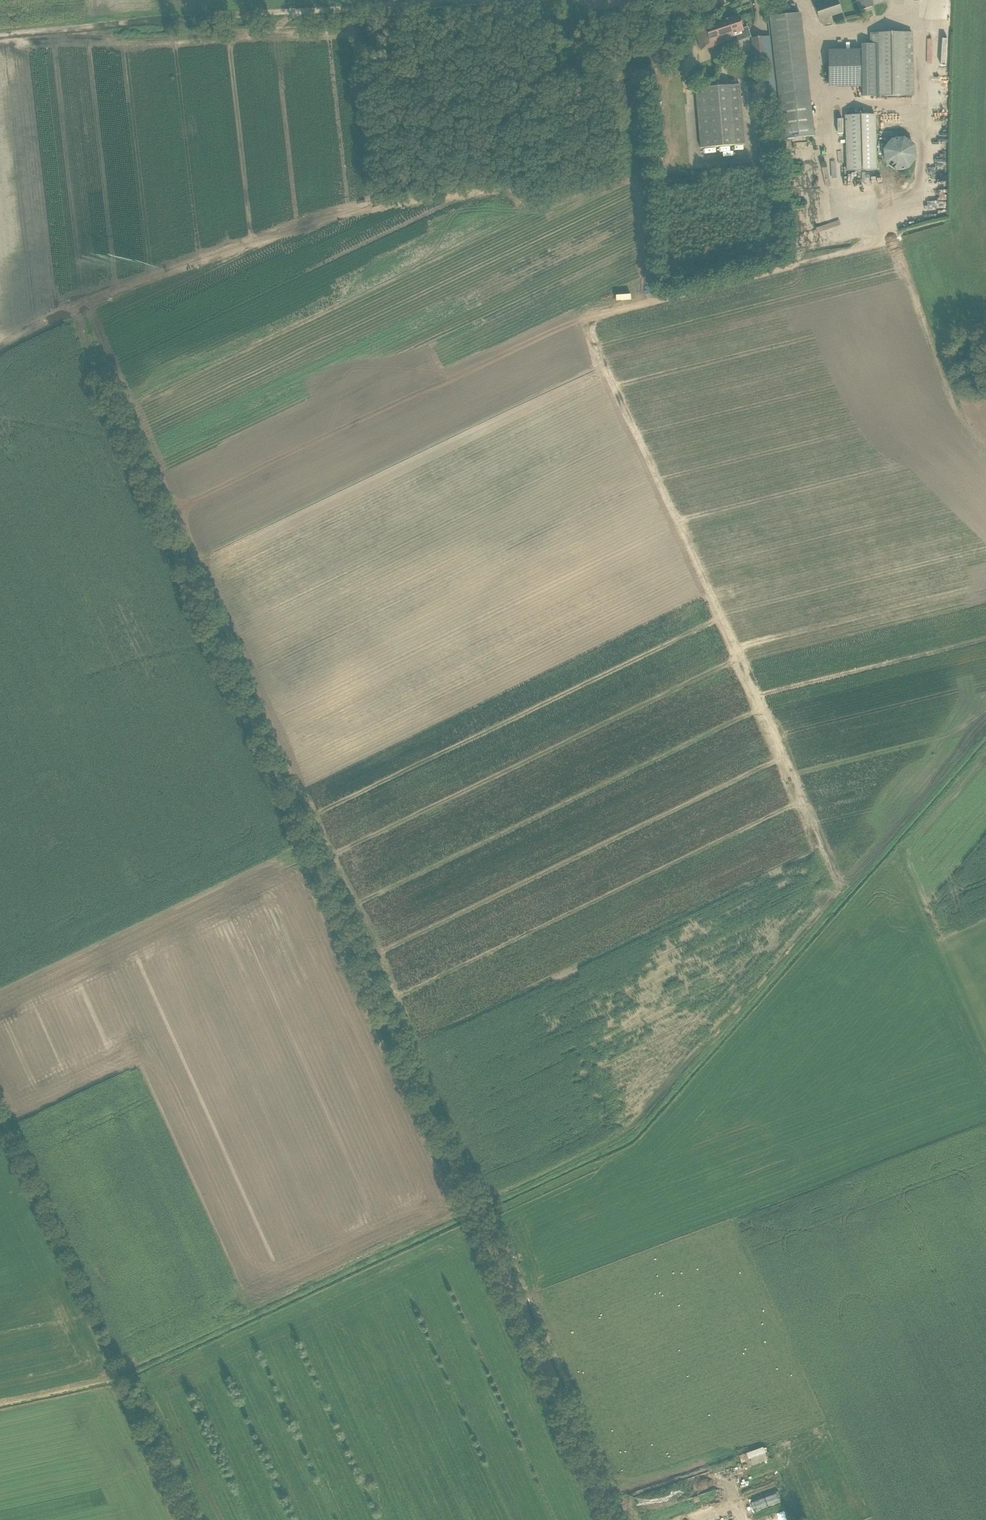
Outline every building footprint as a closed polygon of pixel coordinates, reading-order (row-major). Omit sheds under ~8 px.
[(841,13),(837,0),(831,0),(814,6),(819,20),(841,13)] [(860,11),(874,6),(872,0),(856,0),(860,11)] [(814,136),(801,23),(800,13),(769,17),(783,139),(814,136)] [(745,36),(741,25),(738,15),(694,29),(702,51),(745,36)] [(647,26),(662,24),(661,16),(646,18),(647,26)] [(917,92),(917,31),(870,31),(870,43),(870,47),(870,92),(917,92)] [(751,57),(766,55),(764,37),(752,38),(753,50),(750,51),(751,57)] [(870,92),(870,43),(860,43),(860,49),(860,85),(860,92),(870,92)] [(860,85),(860,49),(825,49),(825,85),(860,85)] [(759,90),(770,89),(769,78),(758,80),(759,90)] [(740,83),(700,85),(703,150),(742,149),(740,83)] [(893,113),(843,114),(845,184),(895,183),(893,113)] [(917,214),(918,219),(941,215),(939,209),(917,214)] [(764,1447),(747,1450),(749,1464),(766,1461),(764,1447)] [(758,1518),(759,1519),(786,1519),(784,1512),(758,1518)]
